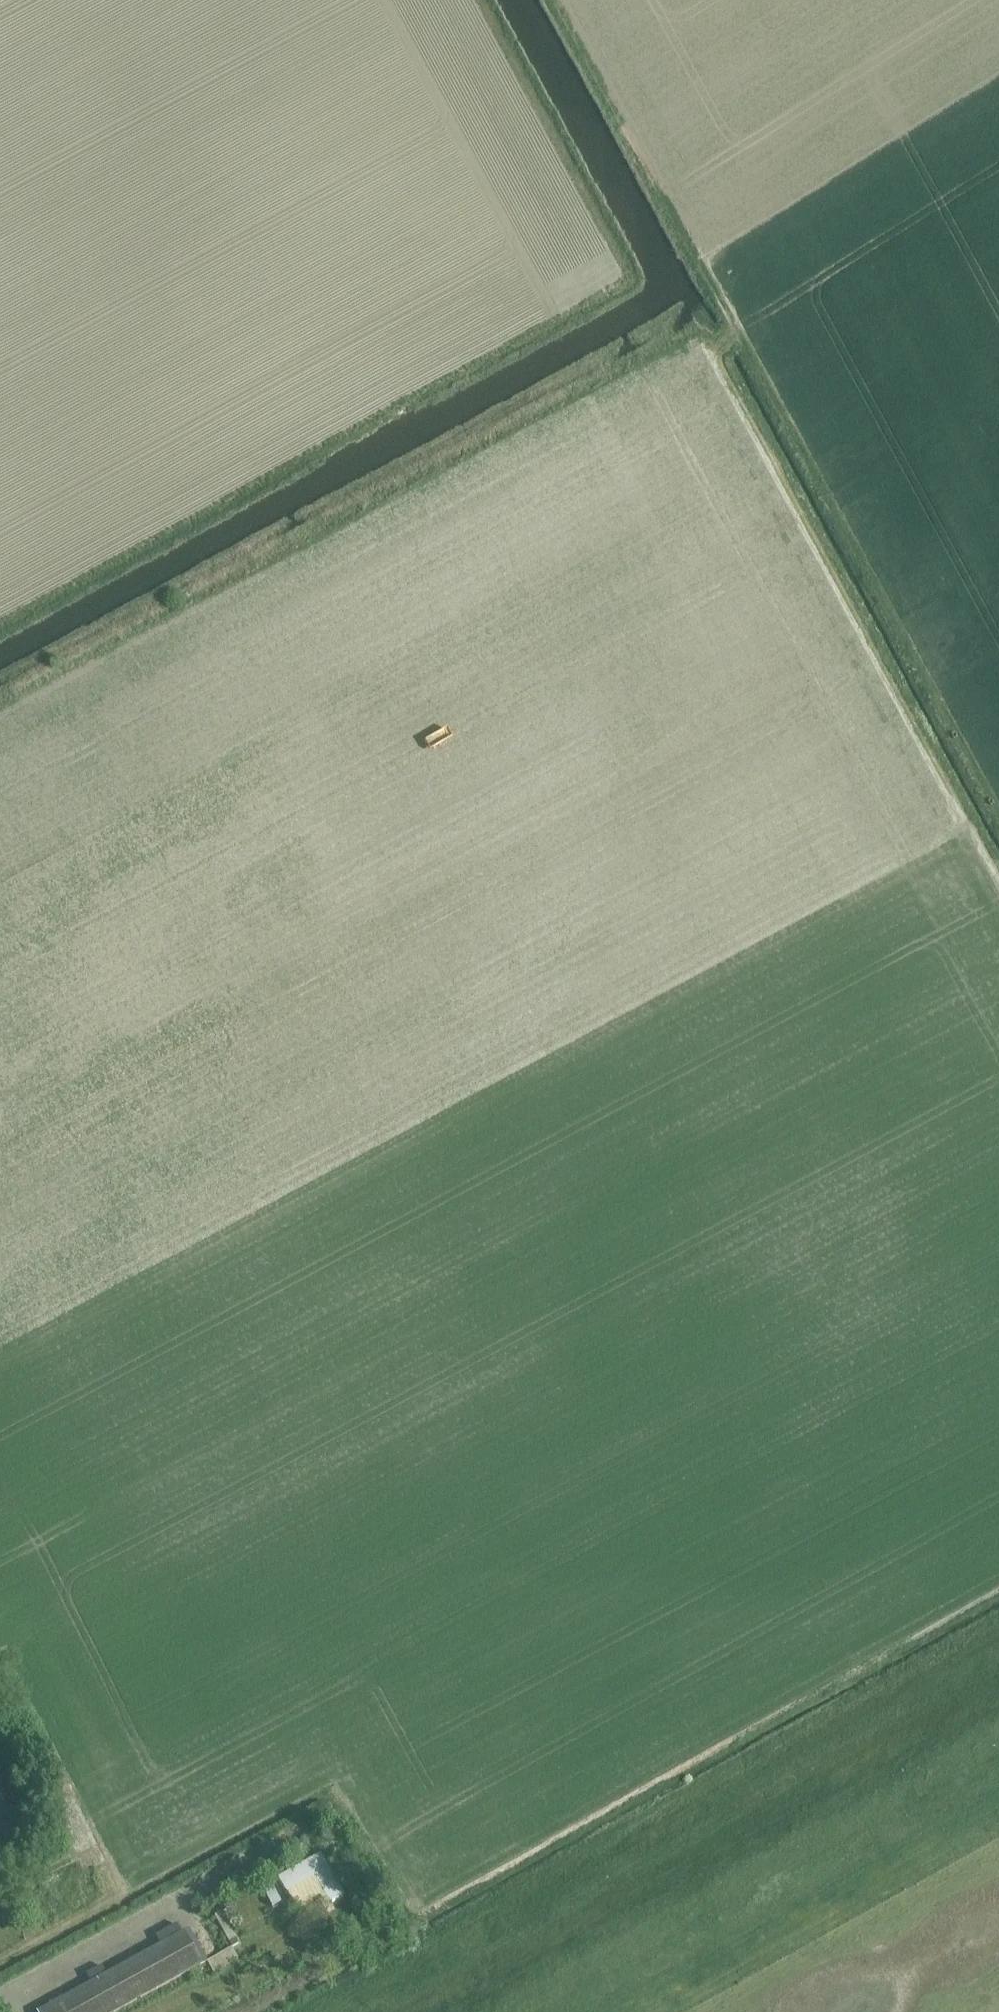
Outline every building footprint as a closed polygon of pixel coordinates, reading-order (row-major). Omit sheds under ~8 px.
[(338,1910),(350,1903),(321,1853),(309,1859),(311,1862),(278,1880),(285,1892),(317,1873),(338,1910)] [(262,1884),(274,1906),(285,1901),(273,1878),(262,1884)] [(198,1966),(180,1933),(40,2011),(116,2011),(198,1966)] [(203,1952),(214,1972),(245,1954),(233,1935),(203,1952)]
